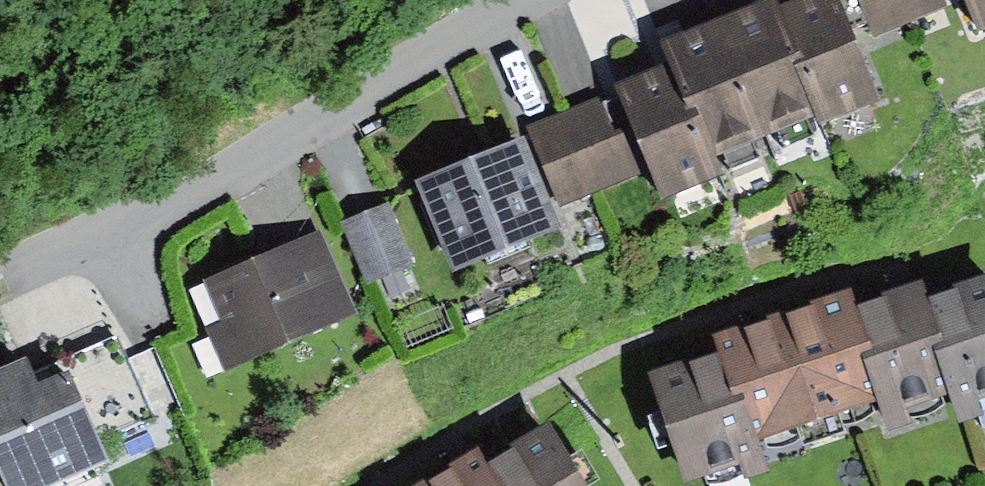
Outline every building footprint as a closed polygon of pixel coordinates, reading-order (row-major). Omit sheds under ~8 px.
[(910,0),(819,0),(779,14),(820,122),(823,129),(882,109),(859,43),(918,23),(910,0)] [(918,23),(960,6),(972,38),(984,33),(984,0),(910,0),(918,23)] [(820,122),(779,14),(774,2),(715,26),(763,145),(820,122)] [(715,26),(661,47),(671,68),(708,166),(763,145),(715,26)] [(708,166),(671,68),(614,89),(618,99),(574,115),(600,187),(648,169),(662,205),(715,185),(708,166)] [(600,187),(574,115),(522,134),(527,147),(414,189),(451,289),(566,247),(551,206),(600,187)] [(389,210),(341,228),(366,290),(413,272),(389,210)] [(320,239),(211,285),(226,320),(208,328),(227,373),(354,321),(320,239)] [(880,421),(886,438),(954,415),(960,433),(984,425),(984,279),(921,300),(916,286),(843,311),(880,421)] [(647,381),(676,485),(717,485),(761,474),(756,456),(880,421),(843,311),(703,349),(707,365),(647,381)] [(0,381),(0,485),(77,485),(109,473),(97,445),(154,420),(119,339),(62,363),(71,384),(38,398),(26,370),(0,381)] [(544,423),(488,456),(482,446),(431,475),(437,485),(580,485),(544,423)] [(431,475),(411,485),(437,485),(431,475)]
